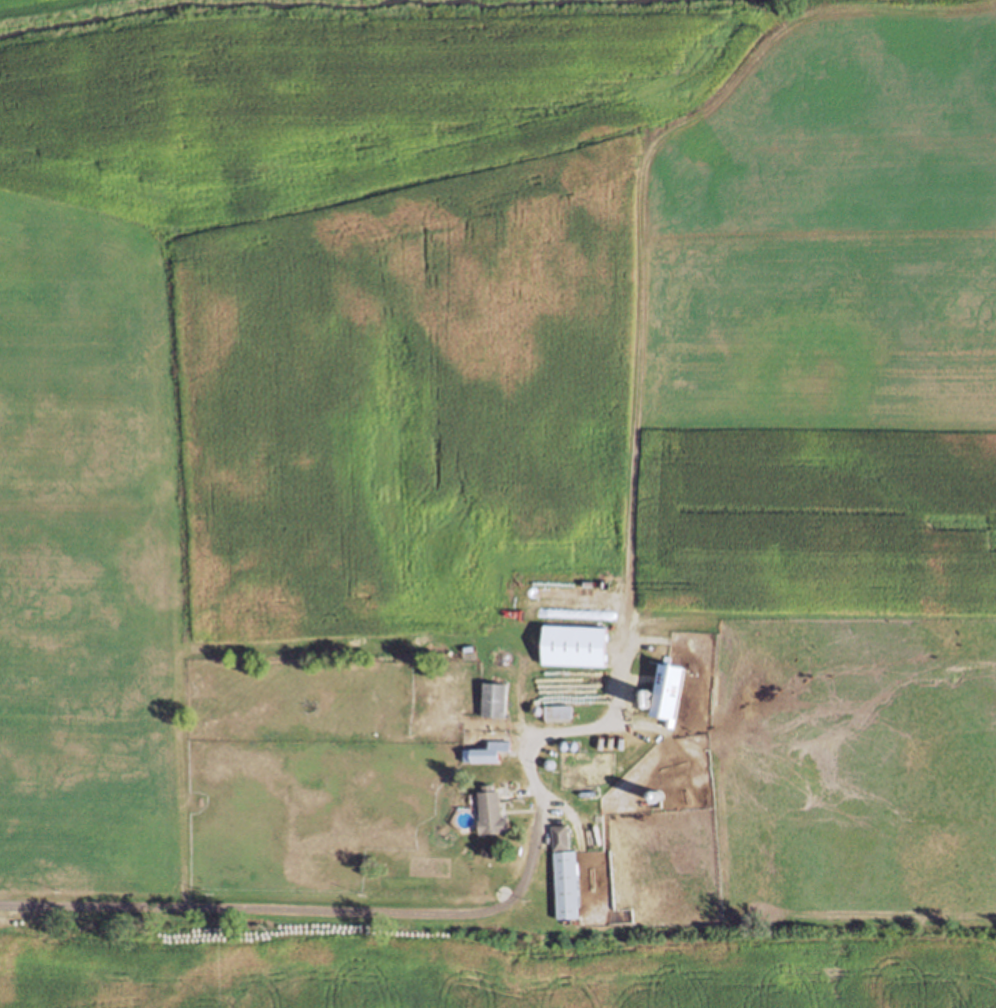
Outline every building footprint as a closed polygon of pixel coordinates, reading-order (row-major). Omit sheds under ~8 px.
[(545,625),(608,627),(607,666),(543,664),(545,625)] [(686,665),(675,726),(665,724),(667,715),(652,712),(662,661),(686,665)] [(508,682),(506,716),(483,715),(485,681),(508,682)] [(545,705),(573,704),(574,719),(546,720),(545,705)] [(489,740),(511,740),(511,753),(499,753),(499,760),(464,761),(464,747),(489,747),(489,740)] [(480,833),(478,819),(482,819),(479,790),(485,789),(484,784),(494,783),(494,789),(499,788),(502,817),(509,816),(510,829),(480,833)] [(552,824),(569,823),(570,848),(554,849),(552,824)] [(554,851),(577,849),(582,917),(559,919),(554,851)]
